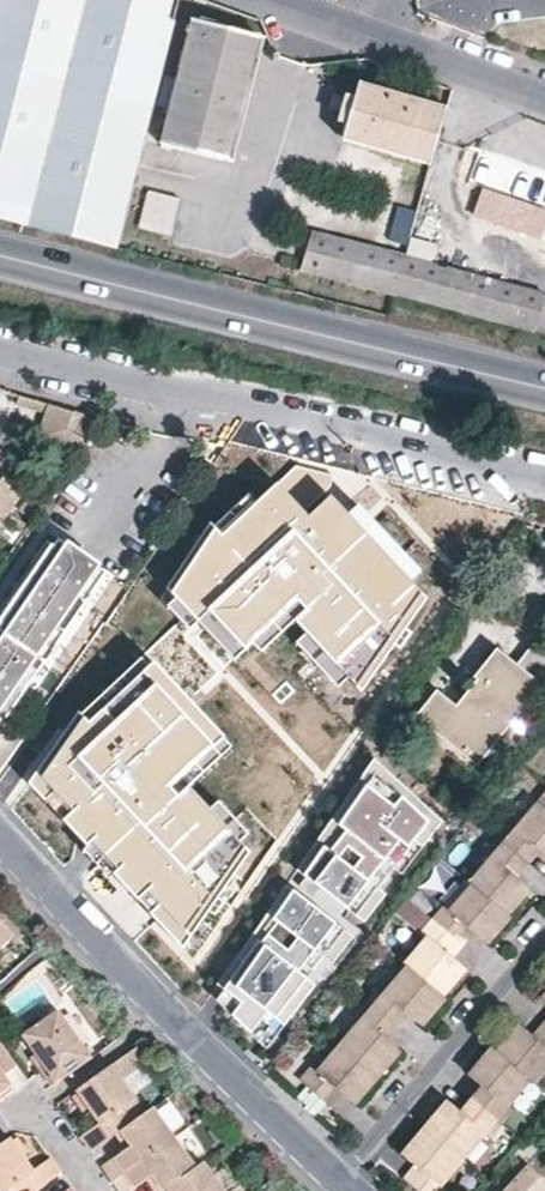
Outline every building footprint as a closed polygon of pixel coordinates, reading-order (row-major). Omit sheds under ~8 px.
[(116,247),(180,0),(0,0),(0,218),(116,247)] [(228,160),(253,64),(260,37),(192,19),(190,27),(182,25),(169,75),(178,77),(160,143),(228,160)] [(344,139),(434,164),(450,110),(359,84),(344,139)] [(170,236),(180,200),(149,192),(139,228),(170,236)] [(544,239),(544,215),(484,193),(473,220),(543,244),(544,239)] [(405,240),(414,209),(397,204),(388,235),(405,240)] [(302,269),(397,294),(407,257),(312,233),(302,269)] [(405,250),(433,259),(438,244),(410,235),(405,250)] [(407,257),(397,294),(544,333),(544,294),(407,257)] [(101,421),(48,405),(44,416),(37,436),(72,457),(75,459),(101,421)] [(8,496),(16,502),(33,478),(14,464),(26,446),(2,430),(0,428),(0,490),(8,496)] [(329,474),(296,468),(222,536),(215,528),(171,595),(176,600),(198,623),(210,612),(246,649),(251,643),(297,601),(306,611),(295,621),(307,633),(348,678),(361,691),(426,598),(411,582),(348,515),(326,491),(331,486),(329,474)] [(359,504),(348,515),(411,582),(422,571),(359,504)] [(26,737),(4,722),(1,720),(15,700),(21,690),(104,569),(59,539),(54,545),(0,625),(0,774),(26,737)] [(0,610),(0,625),(54,545),(47,541),(0,610)] [(104,569),(21,690),(24,692),(107,571),(104,569)] [(198,623),(176,600),(168,607),(190,630),(198,623)] [(297,601),(251,643),(260,652),(295,621),(306,611),(297,601)] [(210,612),(198,623),(233,661),(246,649),(210,612)] [(348,678),(307,633),(295,644),(336,688),(348,678)] [(520,668),(542,686),(544,683),(544,639),(541,636),(525,656),(528,659),(520,668)] [(417,718),(465,757),(487,731),(499,740),(542,686),(520,668),(517,666),(497,650),(475,678),(478,681),(471,690),(458,707),(438,692),(417,718)] [(45,800),(54,791),(43,779),(84,718),(89,724),(154,663),(145,653),(80,713),(29,783),(45,800)] [(525,656),(517,666),(520,668),(528,659),(525,656)] [(225,736),(154,663),(89,724),(84,718),(43,779),(54,791),(74,811),(63,821),(86,846),(93,840),(118,869),(114,875),(182,949),(250,851),(242,842),(210,809),(189,787),(177,797),(168,786),(225,736)] [(487,731),(465,757),(478,766),(499,740),(487,731)] [(233,747),(225,736),(168,786),(177,797),(189,787),(233,747)] [(444,822),(374,769),(297,869),(365,921),(386,893),(359,873),(373,854),(402,877),(444,822)] [(512,828),(507,825),(497,838),(521,858),(531,845),(536,851),(544,858),(544,789),(512,828)] [(221,801),(210,809),(242,842),(251,834),(221,801)] [(527,889),(513,877),(508,873),(521,858),(497,838),(485,853),(489,857),(469,881),(471,883),(507,914),(527,889)] [(521,858),(526,863),(532,856),(536,851),(531,845),(521,858)] [(520,870),(526,863),(521,858),(508,873),(513,877),(520,870)] [(447,903),(434,918),(457,937),(468,923),(475,929),(488,940),(509,915),(507,914),(471,883),(452,908),(447,903)] [(350,937),(292,893),(215,992),(270,1034),(311,982),(289,965),(306,942),(331,961),(350,937)] [(406,896),(396,912),(419,926),(429,910),(406,896)] [(457,937),(434,918),(423,932),(428,935),(405,962),(407,964),(443,993),(465,967),(452,956),(445,951),(457,937)] [(0,921),(0,951),(14,937),(0,921)] [(457,937),(463,943),(469,936),(475,929),(468,923),(457,937)] [(458,949),(463,943),(457,937),(445,951),(452,956),(458,949)] [(403,1004),(410,1010),(423,1021),(445,995),(443,993),(407,964),(386,989),(381,985),(369,999),(391,1018),(403,1004)] [(400,1048),(387,1037),(380,1031),(391,1018),(369,999),(358,1012),(363,1016),(341,1042),(379,1073),(400,1048)] [(391,1018),(398,1023),(405,1016),(410,1010),(403,1004),(391,1018)] [(49,1074),(56,1083),(91,1057),(59,1012),(23,1036),(49,1074)] [(393,1030),(398,1023),(391,1018),(380,1031),(387,1037),(393,1030)] [(543,1021),(537,1028),(532,1034),(539,1040),(544,1032),(544,1023),(543,1021)] [(532,1034),(518,1022),(495,1048),(531,1078),(536,1082),(544,1071),(544,1032),(539,1040),(532,1034)] [(18,1067),(0,1041),(0,1095),(12,1086),(8,1081),(5,1076),(18,1067)] [(379,1073),(341,1042),(319,1068),(314,1064),(302,1078),(325,1097),(336,1084),(343,1090),(355,1101),(379,1073)] [(469,1071),(482,1082),(490,1088),(478,1101),(503,1122),(514,1108),(509,1104),(531,1078),(495,1048),(491,1045),(469,1071)] [(86,1143),(92,1151),(120,1131),(146,1113),(112,1066),(77,1091),(100,1123),(91,1129),(81,1136),(86,1143)] [(477,1088),(471,1096),(478,1101),(490,1088),(482,1082),(477,1088)] [(336,1084),(325,1097),(331,1102),(337,1096),(343,1090),(336,1084)] [(449,1095),(426,1122),(466,1156),(487,1130),(492,1134),(503,1122),(478,1101),(469,1112),(463,1107),(449,1095)] [(478,1101),(471,1096),(467,1101),(463,1107),(469,1112),(478,1101)] [(112,1158),(102,1165),(107,1173),(113,1181),(175,1138),(153,1108),(146,1113),(120,1131),(130,1145),(112,1158)] [(426,1122),(404,1149),(418,1160),(412,1168),(406,1175),(424,1190),(444,1190),(448,1186),(443,1183),(466,1156),(426,1122)] [(62,1174),(50,1157),(34,1169),(20,1150),(10,1137),(0,1145),(0,1190),(37,1190),(62,1174)] [(167,1188),(197,1167),(175,1138),(113,1181),(118,1188),(120,1190),(133,1190),(135,1190),(153,1177),(163,1190),(167,1188)] [(167,1188),(169,1190),(224,1190),(204,1162),(197,1167),(167,1188)] [(531,1171),(512,1190),(544,1190),(544,1185),(531,1171)]
